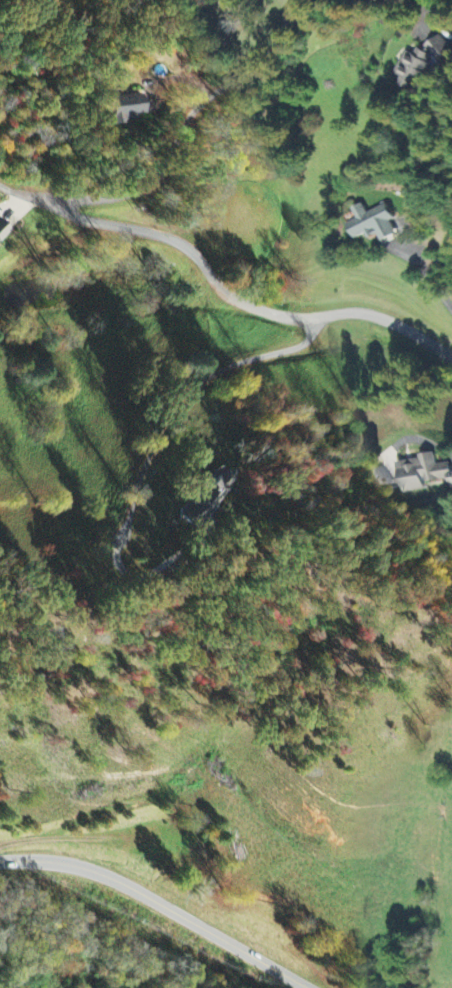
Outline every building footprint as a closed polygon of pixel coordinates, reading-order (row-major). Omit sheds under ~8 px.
[(409,53),(392,79),(415,94),(446,45),(435,38),(425,53),(418,49),(414,56),(409,53)] [(112,123),(136,122),(136,115),(144,115),(143,96),(112,97),(112,123)] [(370,214),(365,205),(355,210),(361,221),(351,226),(359,241),(370,235),(372,239),(379,235),(384,243),(398,236),(390,222),(394,220),(386,205),(370,214)] [(10,232),(0,220),(0,241),(10,232)] [(425,485),(451,481),(451,464),(439,466),(437,454),(422,456),(422,460),(399,464),(404,494),(425,491),(425,485)] [(208,519),(235,490),(230,485),(237,478),(225,466),(181,513),(194,526),(204,514),(208,519)]
